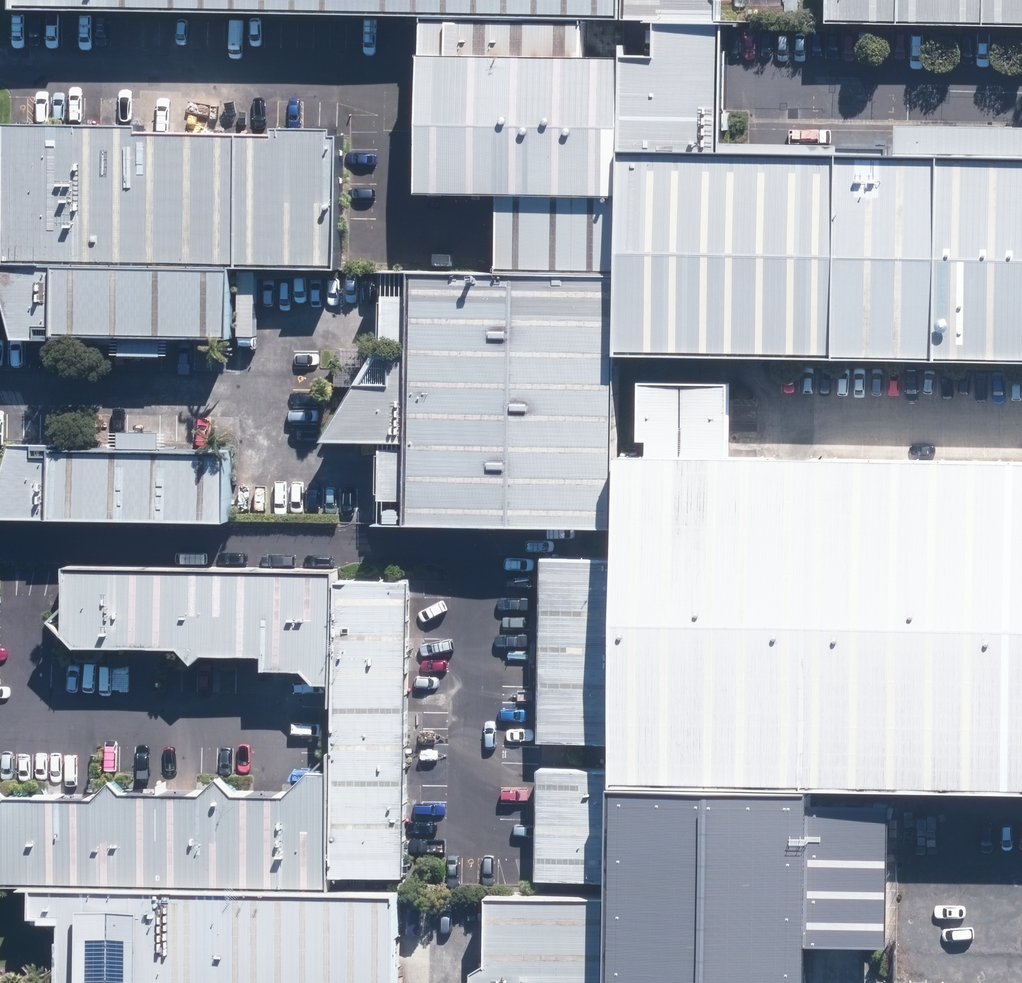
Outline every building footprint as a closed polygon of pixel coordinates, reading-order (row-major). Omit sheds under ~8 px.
[(33,20),(723,30),(723,0),(33,0),(33,20)] [(831,37),(1021,39),(1021,0),(832,0),(831,37)] [(640,34),(432,31),(429,212),(500,213),(637,215),(638,166),(640,34)] [(640,34),(638,166),(725,168),(727,35),(640,34)] [(346,140),(12,136),(10,275),(19,277),(25,345),(62,347),(242,350),(243,278),(344,280),(346,140)] [(638,166),(637,215),(636,280),(635,372),(1021,378),(1021,172),(725,168),(638,166)] [(636,280),(637,215),(500,213),(499,278),(636,280)] [(499,278),(420,277),(416,541),(632,545),(635,372),(636,280),(499,278)] [(20,452),(4,525),(235,528),(235,456),(20,452)] [(638,452),(638,765),(1021,766),(1021,452),(638,452)] [(613,559),(541,558),(537,746),(609,747),(613,559)] [(333,887),(402,886),(407,612),(335,609),(336,583),(73,577),(73,661),(299,666),(322,695),(339,695),(337,779),(326,777),(296,797),(9,801),(3,897),(53,898),(333,902),(333,887)] [(610,770),(534,768),(530,885),(606,888),(610,770)] [(602,899),(490,897),(489,982),(601,982),(602,899)] [(53,898),(52,936),(75,936),(74,982),(399,982),(400,903),(333,902),(53,898)]
